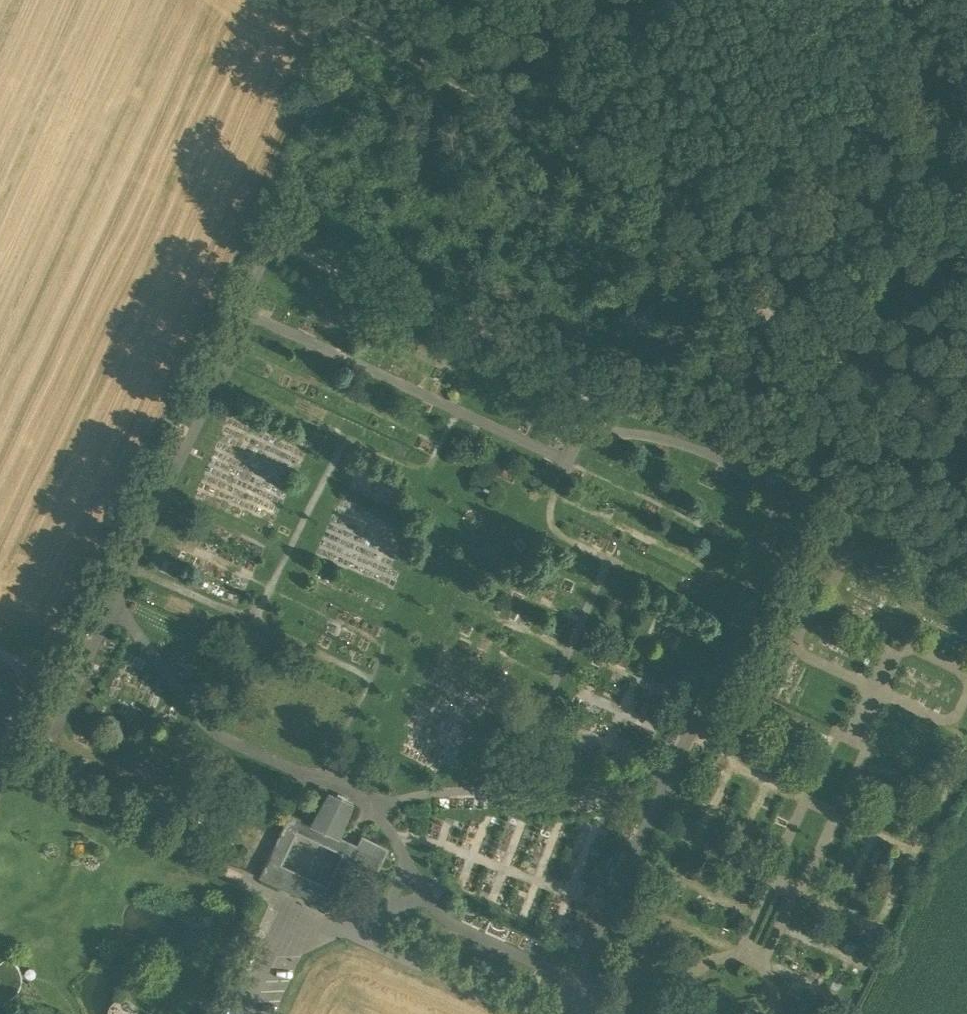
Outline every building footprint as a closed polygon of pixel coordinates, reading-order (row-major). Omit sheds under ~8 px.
[(355,805),(327,793),(310,830),(338,842),(355,805)] [(288,871),(268,862),(261,877),(281,886),(288,871)] [(336,894),(316,885),(309,899),(329,909),(336,894)]
